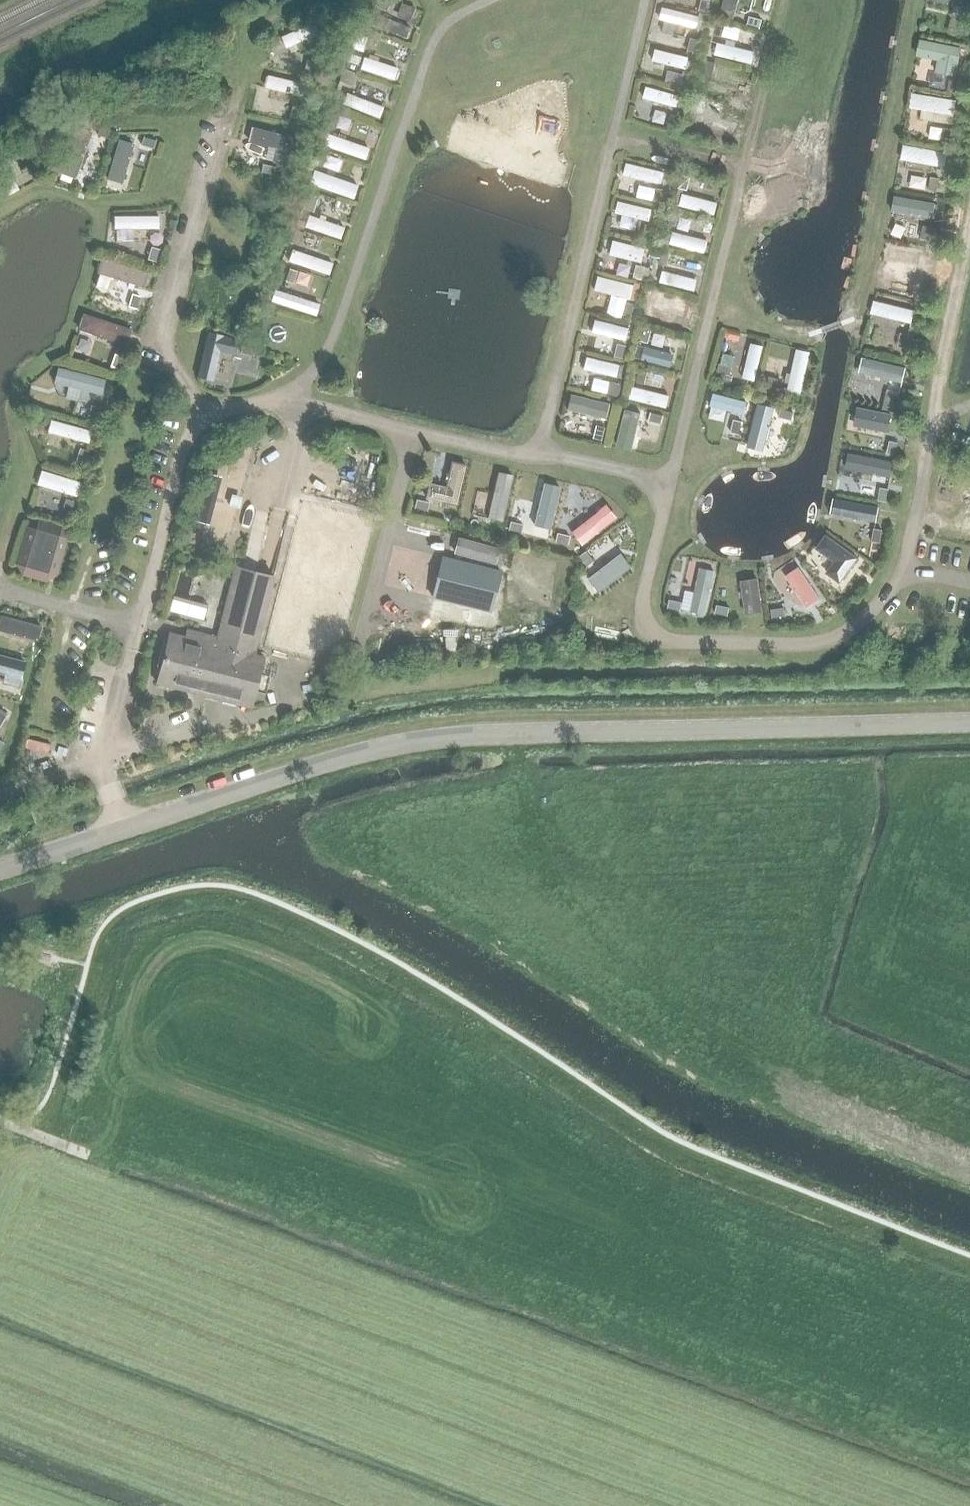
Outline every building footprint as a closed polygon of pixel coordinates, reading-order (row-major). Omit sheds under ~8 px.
[(737,0),(723,0),(719,16),(732,19),(737,0)] [(969,9),(969,5),(969,0),(928,0),(969,9)] [(662,19),(700,28),(704,15),(666,5),(662,19)] [(398,22),(395,32),(411,37),(414,26),(398,22)] [(312,24),(279,37),(284,48),(316,35),(312,24)] [(960,48),(921,41),(918,56),(938,60),(936,72),(955,76),(960,48)] [(717,56),(757,62),(759,48),(719,42),(717,56)] [(687,58),(654,50),(652,61),(684,69),(687,58)] [(396,68),(363,58),(360,69),(392,79),(396,68)] [(668,82),(683,84),(685,72),(669,70),(668,82)] [(303,84),(268,76),(265,88),(300,96),(303,84)] [(683,98),(645,87),(642,99),(680,109),(683,98)] [(381,107),(346,93),(342,104),(377,118),(381,107)] [(955,101),(911,94),(909,108),(953,115),(955,101)] [(707,118),(703,132),(736,142),(740,128),(707,118)] [(932,137),(951,140),(953,127),(935,124),(932,137)] [(91,133),(74,127),(58,172),(75,178),(91,133)] [(295,139),(255,129),(251,142),(276,149),(273,162),(288,166),(295,139)] [(367,148),(327,135),(323,146),(363,160),(367,148)] [(134,145),(119,141),(109,179),(123,183),(134,145)] [(946,154),(903,146),(901,160),(943,167),(946,154)] [(0,161),(0,179),(9,195),(18,190),(2,160),(0,161)] [(623,175),(657,184),(660,172),(626,163),(623,175)] [(356,185),(313,171),(309,184),(351,198),(356,185)] [(656,199),(658,187),(640,185),(638,197),(656,199)] [(683,194),(680,206),(713,215),(716,203),(683,194)] [(934,205),(893,198),(891,212),(931,219),(934,205)] [(652,219),(654,206),(619,200),(617,213),(652,219)] [(158,216),(115,217),(115,228),(158,228),(158,216)] [(342,227),(307,216),(304,227),(338,239),(342,227)] [(672,232),(669,244),(703,252),(706,240),(672,232)] [(644,248),(612,241),(608,255),(640,263),(644,248)] [(927,256),(885,247),(882,262),(924,271),(927,256)] [(330,263),(292,250),(288,262),(326,275),(330,263)] [(147,275),(103,262),(99,274),(144,287),(147,275)] [(660,269),(656,284),(695,294),(699,279),(660,269)] [(600,274),(596,289),(632,299),(637,284),(600,274)] [(317,304),(274,290),(271,301),(314,315),(317,304)] [(129,292),(125,303),(139,309),(143,298),(129,292)] [(913,311),(875,302),(872,314),(910,323),(913,311)] [(654,310),(651,323),(686,331),(690,318),(654,310)] [(130,332),(85,318),(80,335),(125,349),(130,332)] [(593,321),(591,333),(624,340),(627,329),(593,321)] [(208,333),(198,376),(211,379),(218,351),(234,355),(237,340),(208,333)] [(618,357),(621,344),(596,337),(592,350),(618,357)] [(754,340),(744,377),(758,381),(768,344),(754,340)] [(645,347),(641,360),(668,368),(672,355),(645,347)] [(805,394),(815,350),(800,347),(790,391),(805,394)] [(582,370),(616,377),(618,366),(585,358),(582,370)] [(904,369),(862,360),(859,374),(900,383),(904,369)] [(105,382),(59,370),(56,384),(102,395),(105,382)] [(634,388),(631,400),(664,407),(667,396),(634,388)] [(608,405),(570,396),(567,411),(605,420),(608,405)] [(890,416),(857,409),(853,426),(887,433),(890,416)] [(639,414),(625,411),(616,448),(630,451),(639,414)] [(92,432),(48,420),(44,434),(88,446),(92,432)] [(891,463),(849,455),(846,470),(888,478),(891,463)] [(455,507),(465,466),(449,462),(443,488),(429,484),(425,499),(455,507)] [(81,483),(43,471),(39,486),(77,497),(81,483)] [(511,477),(497,474),(488,514),(502,517),(511,477)] [(558,489),(543,486),(533,526),(548,530),(558,489)] [(877,509),(833,500),(830,515),(874,523),(877,509)] [(605,507),(571,534),(581,546),(615,519),(605,507)] [(67,536),(33,528),(25,526),(15,563),(21,575),(44,582),(57,575),(67,536)] [(856,559),(825,537),(815,550),(834,563),(826,575),(839,584),(856,559)] [(619,556),(587,580),(597,594),(629,569),(619,556)] [(500,573),(441,558),(431,597),(490,612),(500,573)] [(184,638),(168,633),(155,684),(250,707),(263,657),(253,655),(273,577),(234,567),(217,637),(186,629),(184,638)] [(703,616),(713,572),(699,570),(690,613),(703,616)] [(818,600),(797,570),(785,578),(806,609),(818,600)] [(761,613),(756,580),(740,582),(744,615),(761,613)] [(176,597),(173,613),(208,618),(211,602),(176,597)] [(1,617),(0,620),(0,631),(37,641),(41,627),(1,617)] [(586,644),(621,648),(623,634),(587,631),(586,644)] [(0,657),(0,676),(5,677),(3,685),(18,689),(24,664),(0,657)]
